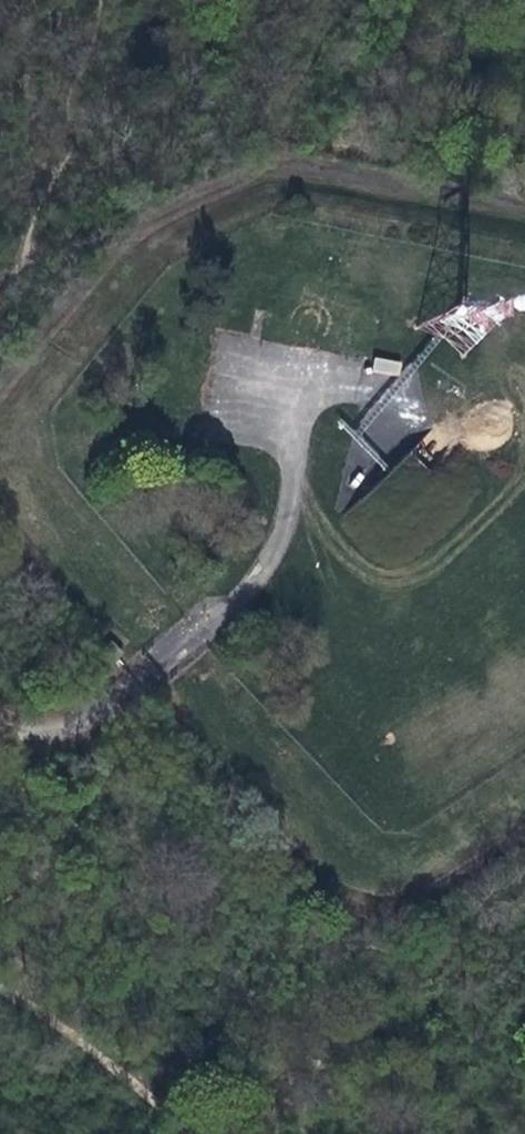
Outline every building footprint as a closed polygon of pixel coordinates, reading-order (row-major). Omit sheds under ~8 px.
[(374,356),(371,371),(399,376),(401,361),(374,356)]
